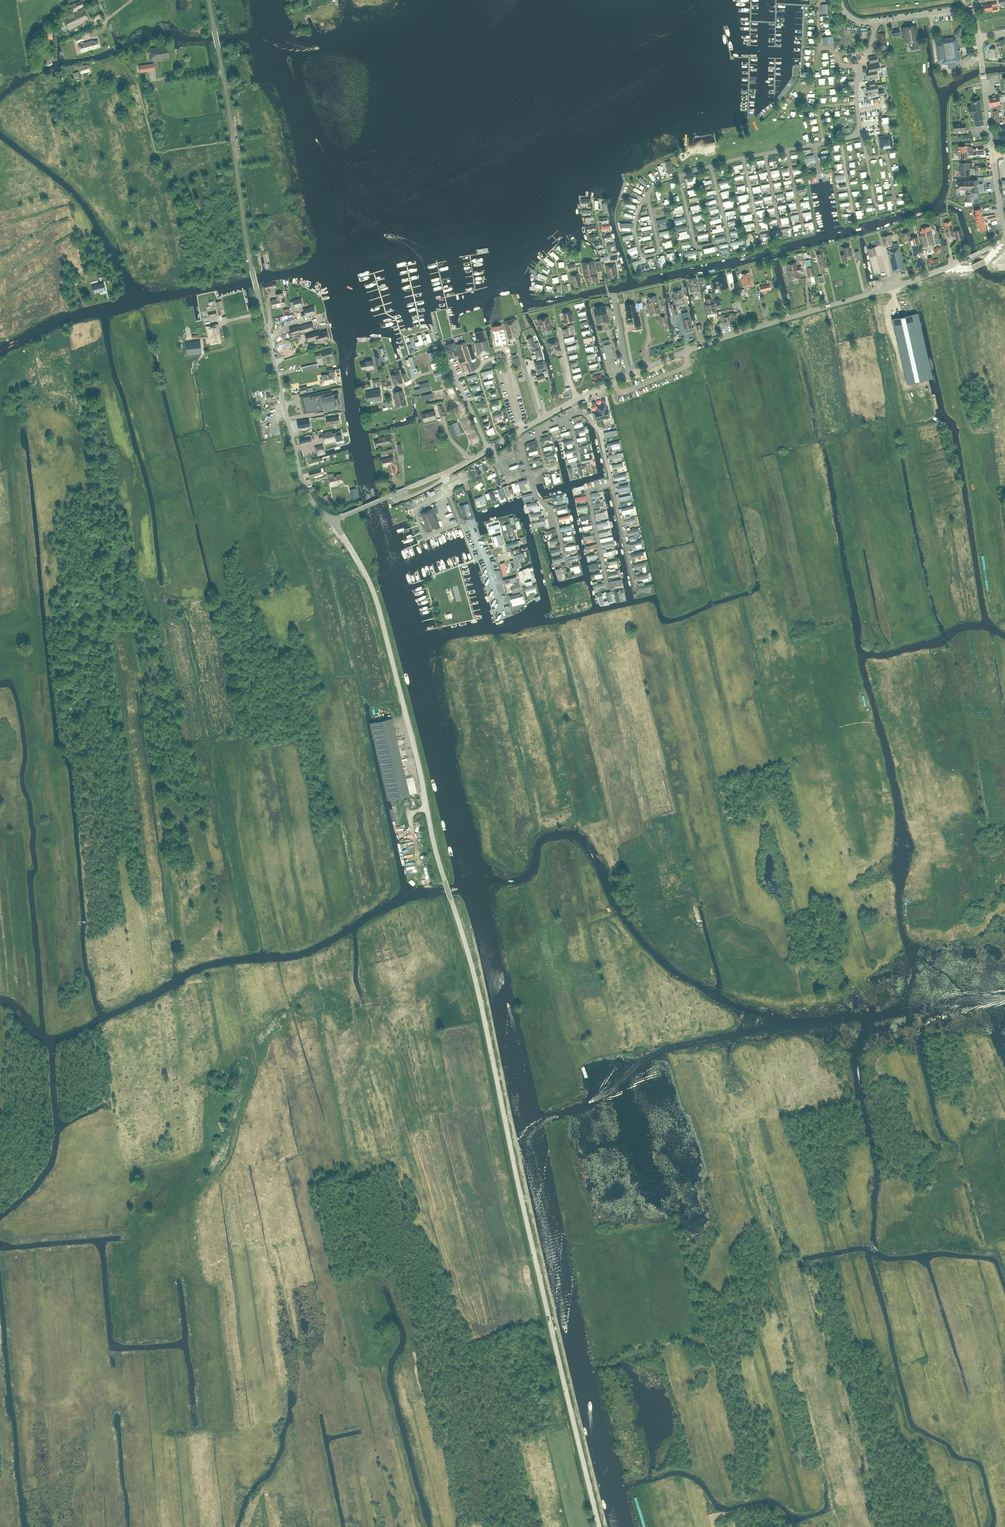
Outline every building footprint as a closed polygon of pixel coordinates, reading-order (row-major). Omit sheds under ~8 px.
[(81,0),(71,5),(74,12),(78,10),(77,9),(84,6),(81,0)] [(992,3),(983,5),(984,12),(993,10),(993,12),(998,11),(997,2),(992,3)] [(83,9),(63,19),(69,29),(81,23),(81,22),(88,18),(83,9)] [(902,27),(904,43),(910,42),(911,50),(919,49),(918,41),(919,41),(916,25),(902,27)] [(960,48),(960,47),(959,47),(958,40),(957,40),(958,38),(959,39),(962,38),(967,32),(966,29),(963,26),(960,27),(955,33),(955,36),(956,37),(955,38),(954,37),(944,38),(940,43),(936,43),(938,62),(941,62),(942,62),(947,65),(948,65),(948,69),(957,68),(956,64),(957,64),(960,59),(960,52),(961,52),(960,48)] [(99,46),(97,40),(93,41),(92,40),(83,43),(82,40),(84,40),(82,35),(74,38),(75,43),(80,42),(80,44),(81,43),(82,46),(81,46),(81,48),(82,47),(83,51),(95,48),(94,47),(99,46)] [(1001,57),(999,42),(994,42),(995,47),(990,48),(992,59),(1001,57)] [(150,49),(152,60),(169,57),(167,46),(150,49)] [(876,56),(869,57),(870,63),(867,64),(869,72),(866,72),(868,80),(869,86),(867,87),(868,95),(878,93),(879,96),(884,95),(883,90),(878,91),(877,85),(875,85),(874,79),(878,78),(877,70),(880,70),(879,62),(878,62),(876,56)] [(155,70),(154,63),(146,64),(139,65),(140,72),(155,70)] [(81,73),(90,71),(88,65),(85,66),(85,65),(79,67),(81,73)] [(977,96),(973,96),(974,100),(971,101),(972,106),(968,107),(970,115),(974,115),(975,126),(984,124),(983,118),(982,110),(982,109),(981,105),(980,99),(978,100),(977,96)] [(1001,104),(1000,101),(1004,100),(1004,97),(1004,96),(1000,97),(1000,96),(990,98),(991,107),(992,107),(994,122),(1003,121),(1002,115),(999,115),(998,110),(1003,109),(1002,104),(1001,104)] [(886,117),(879,118),(881,133),(888,132),(886,117)] [(966,120),(961,120),(962,123),(954,124),(955,131),(962,130),(962,131),(967,130),(966,120)] [(891,135),(879,137),(881,149),(893,147),(891,135)] [(668,161),(664,162),(669,175),(672,173),(668,161)] [(643,186),(645,184),(639,177),(636,180),(643,186)] [(722,188),(721,184),(727,183),(726,180),(716,181),(718,189),(722,188)] [(958,181),(958,190),(966,190),(966,194),(966,202),(971,202),(971,194),(971,192),(983,191),(982,183),(978,184),(978,180),(970,180),(958,181)] [(983,219),(987,218),(987,216),(987,215),(982,216),(982,213),(980,208),(974,210),(975,215),(976,221),(983,219)] [(983,219),(976,221),(978,227),(979,232),(986,230),(984,223),(988,222),(988,220),(987,218),(983,219)] [(944,223),(947,237),(952,235),(952,237),(955,236),(956,240),(963,239),(960,229),(953,231),(950,221),(944,223)] [(934,244),(930,226),(921,229),(922,230),(920,231),(924,247),(934,244)] [(904,242),(907,241),(909,246),(919,244),(917,236),(912,238),(910,238),(909,231),(902,233),(904,242)] [(882,236),(884,246),(887,245),(888,249),(887,250),(893,273),(905,270),(899,247),(898,247),(898,245),(898,242),(892,244),(890,235),(882,236)] [(561,254),(564,252),(558,245),(555,248),(561,254)] [(920,253),(918,245),(911,246),(913,254),(920,253)] [(849,246),(843,248),(844,254),(841,255),(843,261),(847,260),(846,256),(853,254),(851,250),(850,250),(849,246)] [(549,254),(556,260),(558,257),(551,252),(549,254)] [(817,254),(817,256),(822,274),(825,273),(824,268),(827,267),(825,259),(824,259),(822,253),(817,254)] [(544,257),(542,260),(546,263),(545,264),(550,268),(553,264),(544,257)] [(939,263),(939,262),(938,259),(932,260),(932,257),(928,258),(930,266),(939,263)] [(636,268),(636,272),(653,267),(652,262),(647,264),(648,266),(641,268),(639,260),(631,262),(633,269),(636,268)] [(598,281),(594,261),(582,263),(584,276),(586,276),(587,283),(598,281)] [(791,280),(799,279),(798,272),(801,272),(800,267),(797,267),(796,262),(787,264),(788,269),(788,270),(788,273),(789,273),(791,280)] [(569,271),(576,269),(575,263),(567,265),(569,271)] [(610,279),(618,277),(616,271),(617,271),(615,263),(605,265),(607,274),(609,274),(610,279)] [(753,286),(749,270),(742,272),(745,281),(740,283),(740,285),(739,285),(741,294),(744,293),(742,285),(746,283),(747,288),(753,286)] [(571,274),(575,287),(581,285),(579,279),(580,279),(578,272),(571,274)] [(715,290),(728,287),(725,275),(717,277),(718,281),(713,282),(715,290)] [(696,277),(689,279),(690,286),(691,292),(698,291),(696,281),(697,281),(696,277)] [(91,285),(93,293),(105,290),(103,282),(91,285)] [(272,282),(264,284),(266,293),(271,291),(270,289),(273,288),(272,282)] [(538,293),(540,293),(542,286),(534,284),(533,288),(538,289),(538,293)] [(685,304),(681,290),(674,292),(675,296),(673,296),(674,303),(677,302),(678,306),(685,304)] [(714,300),(713,295),(712,292),(708,293),(709,298),(706,299),(707,307),(706,307),(708,314),(715,312),(713,303),(715,303),(715,300),(714,300)] [(273,308),(281,306),(286,305),(284,297),(284,298),(282,293),(277,294),(277,298),(278,298),(278,299),(271,301),(273,308)] [(647,302),(649,307),(659,304),(657,296),(648,298),(649,302),(647,302)] [(301,299),(293,301),(295,307),(303,305),(301,299)] [(210,305),(210,308),(207,308),(209,317),(217,316),(216,310),(214,304),(213,301),(209,302),(210,305)] [(634,304),(625,305),(628,318),(634,317),(635,326),(641,325),(639,315),(636,315),(634,304)] [(661,313),(659,304),(649,307),(651,315),(661,313)] [(609,323),(605,305),(596,307),(597,311),(595,311),(598,325),(609,323)] [(304,309),(305,313),(302,314),(303,317),(309,315),(316,313),(314,306),(304,309)] [(563,313),(565,323),(574,321),(572,315),(571,315),(570,311),(563,313)] [(686,329),(692,327),(689,316),(688,311),(681,313),(682,318),(683,318),(686,329)] [(932,378),(917,313),(913,314),(892,319),(907,383),(928,378),(929,378),(932,378)] [(731,322),(730,315),(723,316),(724,323),(731,322)] [(540,327),(542,332),(551,329),(548,317),(539,319),(541,327),(540,327)] [(505,323),(509,338),(519,336),(517,331),(520,330),(517,319),(505,323)] [(292,336),(309,331),(314,329),(312,323),(299,326),(298,326),(290,328),(292,336)] [(207,326),(209,335),(220,333),(218,324),(207,326)] [(492,327),(496,346),(507,344),(503,329),(502,329),(501,325),(492,327)] [(320,330),(306,334),(307,341),(317,339),(318,342),(324,341),(325,342),(326,342),(327,342),(328,341),(328,340),(330,339),(327,331),(321,332),(320,330)] [(429,331),(424,332),(428,344),(432,343),(429,331)] [(483,331),(475,332),(477,342),(475,343),(478,356),(489,353),(486,340),(485,340),(483,331)] [(222,342),(220,333),(209,335),(211,344),(222,342)] [(542,357),(540,347),(538,342),(535,343),(534,342),(535,342),(533,337),(527,339),(530,348),(533,347),(534,351),(535,351),(538,359),(542,357)] [(547,341),(550,353),(561,350),(557,338),(547,341)] [(611,343),(610,343),(608,339),(602,341),(603,345),(606,360),(614,358),(611,343)] [(187,355),(202,353),(201,341),(186,343),(187,355)] [(451,358),(459,356),(460,359),(459,360),(461,365),(466,363),(469,372),(474,370),(468,352),(471,351),(469,344),(466,345),(465,342),(458,344),(458,346),(456,346),(455,342),(447,345),(451,358)] [(332,362),(331,360),(330,357),(333,357),(331,349),(321,351),(321,354),(320,354),(320,352),(315,353),(316,359),(321,357),(321,356),(322,355),(322,357),(324,356),(326,364),(332,362)] [(437,350),(428,353),(430,360),(439,357),(437,350)] [(413,356),(416,366),(417,371),(421,370),(425,369),(424,368),(429,366),(423,351),(413,356)] [(334,377),(336,377),(335,372),(329,373),(329,374),(322,376),(323,381),(322,381),(323,385),(329,384),(328,382),(335,381),(334,377)] [(399,372),(391,375),(395,385),(402,382),(399,372)] [(492,388),(491,380),(483,381),(483,388),(492,388)] [(414,389),(416,394),(429,390),(427,385),(414,389)] [(450,387),(444,390),(449,401),(457,399),(450,387)] [(373,401),(381,400),(380,389),(374,390),(375,391),(366,392),(367,401),(373,400),(373,401)] [(301,396),(305,413),(315,411),(315,413),(327,411),(327,409),(336,407),(341,406),(339,393),(333,394),(332,390),(301,396)] [(395,397),(394,397),(397,407),(406,405),(404,395),(403,395),(402,390),(394,393),(395,397)] [(487,392),(488,400),(495,399),(494,391),(487,392)] [(466,414),(457,399),(449,401),(458,417),(466,414)] [(594,411),(596,420),(610,416),(608,408),(606,408),(606,405),(597,407),(598,410),(594,411)] [(424,421),(437,418),(435,411),(422,414),(424,421)] [(470,422),(466,414),(458,417),(461,425),(470,422)] [(339,416),(326,418),(328,424),(340,422),(339,416)] [(309,419),(297,421),(298,427),(310,426),(309,419)] [(470,422),(461,425),(466,434),(473,431),(470,422)] [(453,437),(457,435),(453,423),(449,424),(453,437)] [(325,443),(343,439),(341,431),(336,432),(335,430),(323,433),(325,443)] [(473,431),(466,434),(471,443),(467,452),(479,446),(473,431)] [(312,435),(314,442),(320,440),(318,433),(312,435)] [(392,444),(390,435),(379,438),(379,439),(375,440),(376,446),(380,445),(381,446),(392,444)] [(524,444),(526,451),(537,447),(535,441),(524,444)] [(390,474),(397,472),(395,464),(393,456),(382,458),(383,466),(386,465),(386,467),(388,466),(390,474)] [(590,463),(585,464),(588,475),(596,473),(593,461),(590,462),(590,463)] [(309,472),(310,477),(320,475),(319,469),(309,472)] [(561,483),(559,475),(555,476),(554,473),(550,474),(552,485),(561,483)] [(341,474),(329,477),(331,486),(337,484),(343,482),(341,474)] [(493,491),(495,498),(502,497),(500,490),(493,491)] [(492,492),(484,494),(487,503),(494,501),(492,492)] [(333,501),(329,496),(327,493),(323,497),(325,500),(326,499),(330,504),(333,501)] [(564,502),(562,496),(552,498),(553,505),(564,502)] [(468,503),(460,505),(464,521),(473,519),(468,503)] [(598,508),(592,509),(593,511),(602,510),(601,503),(597,504),(598,508)] [(421,513),(429,532),(440,527),(432,508),(421,513)] [(552,520),(540,522),(542,529),(550,527),(549,523),(553,523),(552,520)] [(499,536),(491,536),(492,544),(500,543),(499,536)] [(630,554),(631,560),(644,557),(642,551),(630,554)] [(517,576),(503,579),(505,584),(518,581),(517,576)] [(373,722),(391,799),(409,795),(391,718),(373,722)]
